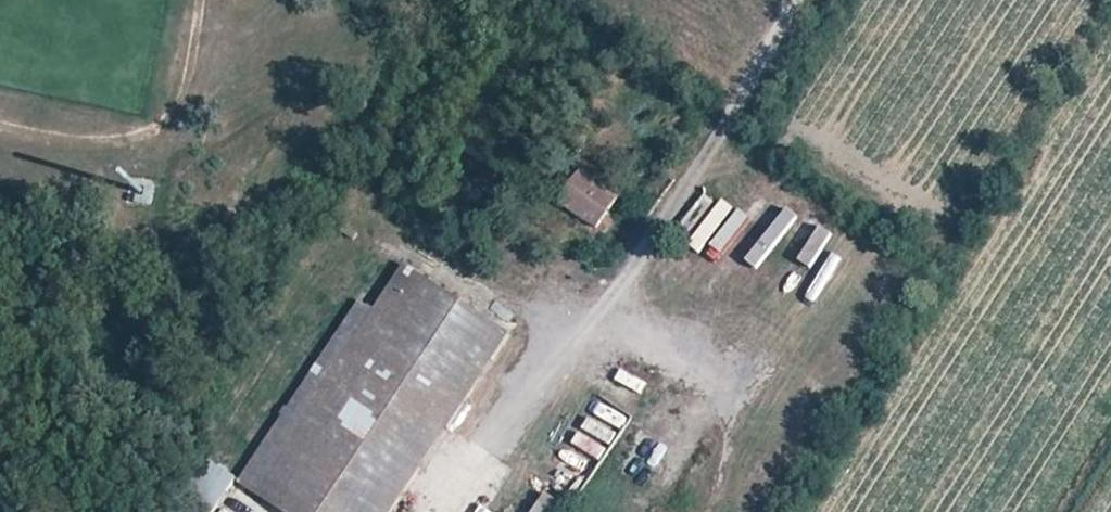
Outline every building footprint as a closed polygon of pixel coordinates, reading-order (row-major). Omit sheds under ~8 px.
[(590,73),(578,67),(570,81),(580,88),(590,73)] [(620,196),(584,169),(559,204),(597,229),(620,196)] [(740,206),(727,240),(742,245),(755,211),(740,206)] [(359,300),(239,481),(285,511),(393,511),(510,334),(405,265),(374,309),(359,300)] [(478,304),(478,308),(480,310),(483,311),(485,309),(488,307),(489,304),(489,302),(488,300),(486,299),(485,298),(483,298),(480,300),(478,302),(478,304)] [(491,308),(490,312),(490,314),(491,316),(494,317),(497,316),(501,312),(501,309),(500,308),(498,306),(496,305),(493,306),(491,308)] [(572,447),(597,458),(610,431),(585,420),(572,447)] [(199,454),(199,457),(163,511),(217,511),(238,480),(199,454)] [(539,503),(533,511),(553,511),(539,503)]
